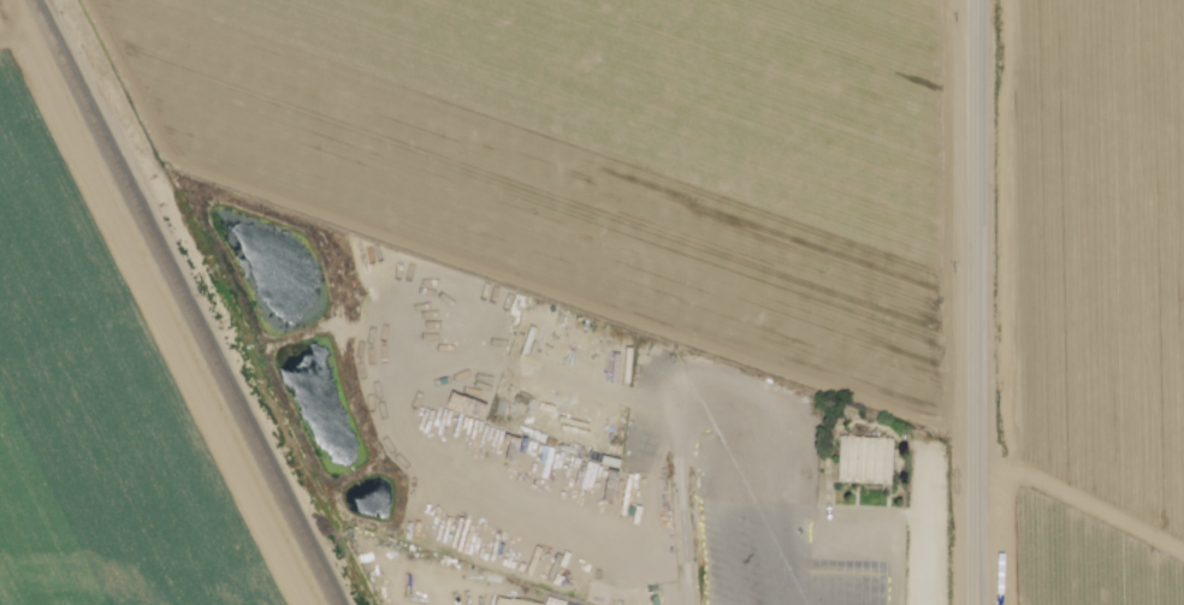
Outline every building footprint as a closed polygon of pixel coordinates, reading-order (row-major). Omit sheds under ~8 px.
[(840,435),(896,438),(894,491),(883,490),(883,482),(839,481),(840,435)] [(497,597),(495,604),(544,604),(497,597)]
